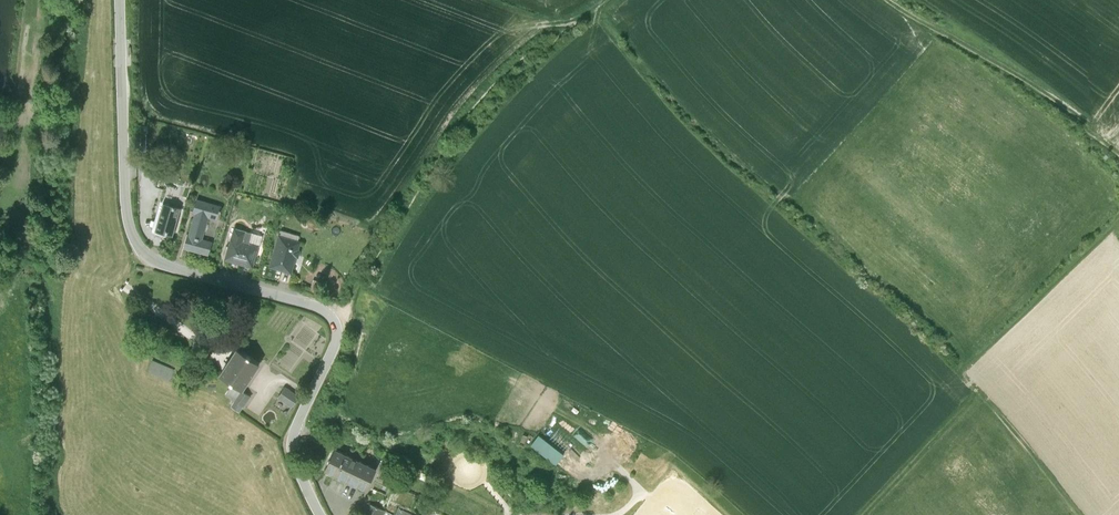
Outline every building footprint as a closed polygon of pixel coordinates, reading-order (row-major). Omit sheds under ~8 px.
[(156,169),(144,165),(139,184),(151,187),(156,169)] [(170,184),(169,196),(178,197),(179,184),(170,184)] [(195,194),(181,242),(208,250),(212,236),(202,233),(208,213),(216,215),(220,201),(195,194)] [(153,227),(171,232),(179,205),(161,200),(153,227)] [(224,253),(252,262),(259,240),(242,235),(245,224),(234,221),(224,253)] [(268,261),(291,268),(296,252),(298,252),(301,244),(299,244),(301,235),(298,233),(299,230),(280,225),(280,228),(278,227),(268,261)] [(318,277),(310,275),(307,286),(315,288),(318,277)] [(236,346),(219,371),(232,379),(241,386),(258,360),(236,346)] [(153,370),(171,380),(178,367),(160,357),(153,370)] [(241,386),(232,379),(224,390),(238,400),(246,389),(241,386)] [(277,396),(292,406),(299,395),(284,385),(277,396)] [(542,426),(533,436),(558,456),(566,446),(542,426)] [(367,488),(377,467),(334,446),(324,467),(367,488)] [(336,512),(342,514),(351,514),(354,507),(348,504),(350,499),(344,496),(336,512)] [(366,499),(362,506),(378,514),(390,514),(391,512),(366,499)] [(529,499),(528,510),(541,511),(541,500),(529,499)] [(396,514),(417,514),(399,506),(395,514),(396,514)]
